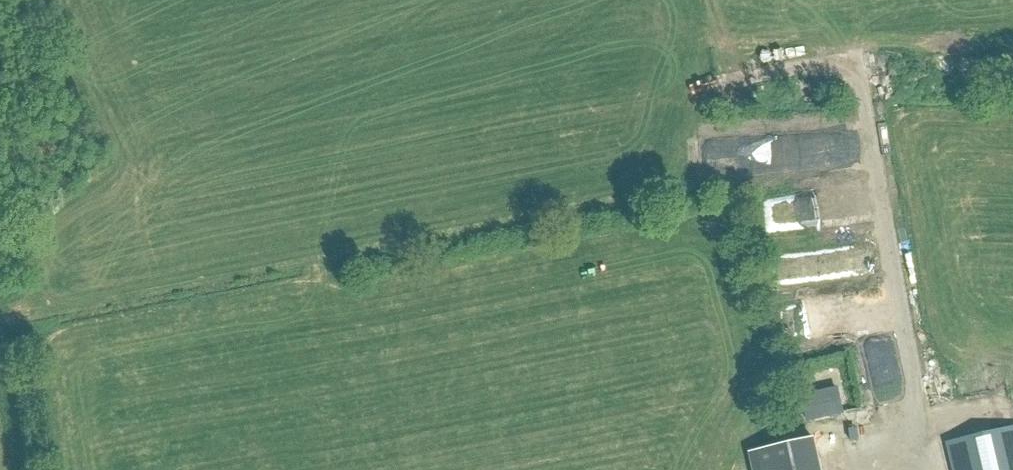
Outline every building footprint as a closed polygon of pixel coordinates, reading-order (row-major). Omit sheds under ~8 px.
[(720,158),(830,156),(830,135),(720,137),(720,158)] [(798,227),(889,213),(884,181),(793,195),(798,227)] [(949,443),(956,469),(1012,469),(1012,428),(949,443)] [(755,469),(821,469),(814,437),(751,451),(755,469)]
